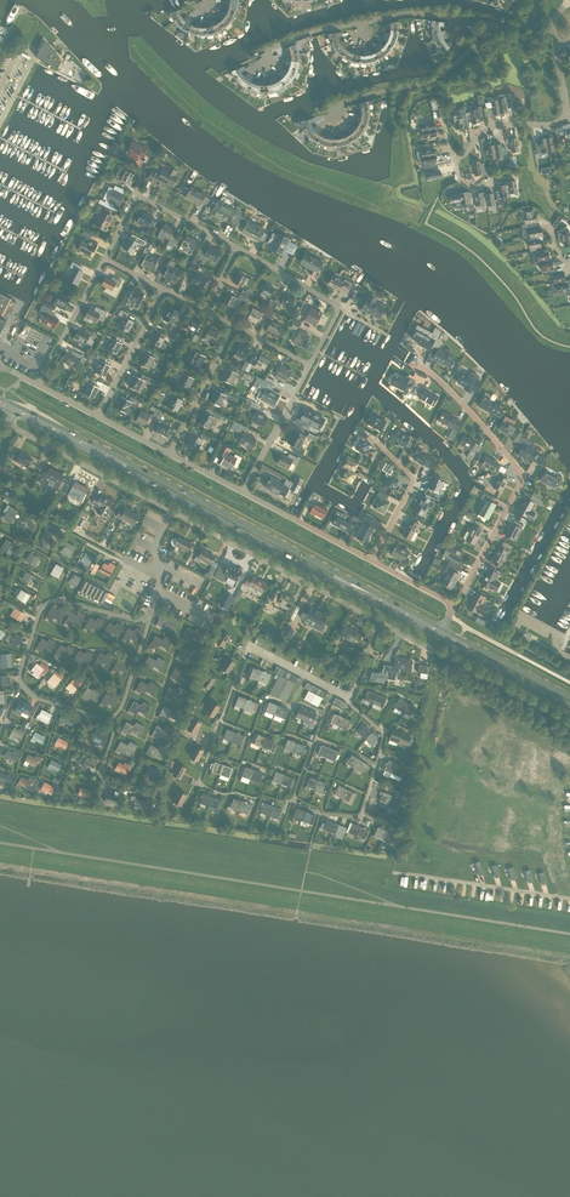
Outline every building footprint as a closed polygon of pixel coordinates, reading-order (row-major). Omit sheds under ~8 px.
[(238,5),(224,3),(224,7),(228,7),(227,10),(235,14),(238,9),(238,5)] [(174,22),(182,16),(180,14),(184,12),(182,8),(169,13),(171,17),(174,22)] [(235,14),(227,10),(226,13),(222,10),(220,13),(231,22),(233,19),(235,14)] [(231,22),(220,13),(217,16),(221,19),(219,21),(224,29),(229,25),(231,22)] [(181,28),(189,17),(186,15),(183,18),(182,16),(174,22),(178,26),(181,28)] [(189,33),(192,24),(190,23),(192,20),(189,17),(181,28),(184,31),(189,33)] [(224,29),(219,21),(216,23),(214,19),(211,20),(216,33),(220,32),(224,29)] [(216,33),(211,20),(207,22),(209,26),(206,26),(207,35),(213,35),(216,33)] [(192,24),(189,33),(188,35),(190,35),(190,33),(194,35),(198,36),(200,22),(196,21),(195,25),(192,24)] [(389,30),(398,31),(399,25),(398,21),(384,24),(385,28),(390,27),(389,30)] [(430,24),(431,30),(440,29),(440,26),(444,26),(444,22),(431,21),(430,24)] [(207,35),(206,26),(203,27),(204,22),(200,22),(198,36),(201,36),(207,35)] [(432,36),(433,39),(446,33),(445,30),(441,32),(440,29),(431,30),(432,36)] [(398,37),(398,31),(389,30),(389,33),(385,32),(383,35),(397,40),(398,37)] [(328,38),(331,43),(339,39),(338,37),(342,36),(342,32),(328,34),(328,38)] [(435,42),(438,47),(445,41),(444,39),(448,37),(446,33),(433,39),(435,42)] [(395,44),(397,40),(383,35),(382,39),(386,41),(385,43),(392,48),(395,44)] [(333,48),(336,51),(346,42),(344,39),(340,42),(339,39),(331,43),(333,48)] [(445,41),(438,47),(442,51),(445,54),(453,42),(450,40),(447,44),(445,41)] [(61,59),(46,42),(45,42),(44,42),(44,43),(36,56),(36,57),(58,68),(62,61),(62,60),(62,59),(61,59)] [(338,54),(343,57),(348,50),(345,48),(349,45),(346,42),(336,51),(338,54)] [(392,48),(385,43),(383,46),(380,42),(377,45),(386,55),(389,53),(391,49),(393,51),(394,49),(392,48)] [(290,54),(299,53),(298,47),(296,44),(284,49),(285,53),(289,51),(290,54)] [(388,57),(386,55),(377,45),(374,47),(377,51),(374,52),(378,60),(383,58),(385,57),(386,58),(388,57)] [(349,64),(350,64),(356,49),(352,47),(350,52),(348,50),(343,57),(347,61),(350,61),(349,64)] [(354,63),(360,63),(361,54),(358,54),(359,50),(356,49),(350,64),(351,65),(352,62),(354,63)] [(369,66),(370,66),(367,49),(363,50),(364,55),(361,54),(360,63),(366,64),(368,63),(369,66)] [(373,63),(378,60),(374,52),(371,53),(371,49),(367,49),(370,66),(371,67),(373,66),(372,63),(373,63)] [(285,60),(299,62),(300,59),(299,53),(290,54),(290,57),(286,57),(285,60)] [(288,68),(297,71),(299,66),(299,64),(301,65),(301,63),(299,62),(285,60),(285,64),(289,65),(288,68)] [(232,75),(236,80),(243,74),(241,72),(245,70),(244,66),(231,72),(232,75)] [(281,71),(292,79),(294,76),(297,71),(288,68),(287,71),(283,68),(281,71)] [(280,79),(286,86),(290,82),(292,79),(281,71),(279,74),(282,77),(280,79)] [(243,74),(236,80),(239,84),(242,86),(251,75),(247,73),(245,77),(243,74)] [(251,75),(242,86),(245,89),(250,91),(254,82),(251,81),(254,78),(251,75)] [(272,78),(279,93),(280,92),(279,90),(281,89),(286,86),(280,79),(277,80),(276,76),(272,78)] [(269,93),(274,92),(276,91),(277,94),(279,93),(272,78),(269,79),(270,84),(267,84),(269,93)] [(257,83),(254,82),(250,91),(256,93),(259,93),(261,79),(257,79),(257,83)] [(261,79),(259,93),(263,94),(267,93),(268,96),(269,95),(269,93),(267,84),(264,84),(265,80),(261,79)] [(509,95),(497,97),(498,100),(501,115),(504,115),(503,113),(507,113),(507,111),(512,111),(509,95)] [(491,107),(486,108),(487,117),(498,116),(501,115),(498,100),(491,101),(492,107),(491,107)] [(360,111),(370,110),(369,105),(368,101),(355,105),(356,109),(360,108),(360,111)] [(476,107),(477,109),(470,110),(471,116),(470,116),(470,119),(472,119),(472,124),(476,123),(477,125),(480,124),(479,121),(483,120),(481,106),(476,107)] [(460,110),(460,114),(454,115),(456,130),(459,130),(459,128),(463,128),(463,126),(463,125),(467,125),(465,109),(460,110)] [(355,117),(369,120),(370,116),(370,110),(360,111),(360,114),(356,113),(355,117)] [(357,124),(365,128),(368,123),(369,120),(355,117),(354,120),(359,121),(357,124)] [(304,130),(312,126),(310,123),(314,122),(313,118),(300,122),(301,126),(303,129),(301,130),(302,132),(304,131),(304,130)] [(422,132),(437,129),(436,126),(435,126),(434,123),(430,123),(429,122),(426,122),(426,124),(421,125),(422,132)] [(350,126),(360,136),(363,133),(365,128),(357,124),(356,127),(353,124),(350,126)] [(568,138),(569,137),(569,124),(568,124),(568,125),(563,126),(563,127),(556,128),(557,133),(567,131),(568,138)] [(313,128),(312,126),(304,130),(304,131),(307,135),(310,138),(319,128),(316,125),(313,128)] [(348,134),(353,142),(358,139),(360,136),(350,126),(347,129),(351,132),(348,134)] [(319,128),(310,138),(308,139),(310,141),(311,139),(312,140),(317,143),(322,135),(319,134),(322,130),(319,128)] [(437,132),(437,129),(422,132),(423,138),(429,138),(429,139),(432,139),(432,137),(437,136),(436,132),(437,132)] [(340,132),(344,146),(348,145),(353,142),(348,134),(345,136),(344,131),(340,132)] [(326,147),(329,133),(325,132),(324,136),(322,135),(317,143),(322,146),(325,146),(324,148),(326,149),(326,147)] [(335,138),(335,147),(341,147),(344,146),(340,132),(337,134),(338,138),(335,138)] [(333,134),(329,133),(326,147),(330,147),(335,147),(335,138),(332,138),(333,134)] [(549,136),(546,137),(549,152),(549,155),(556,153),(556,151),(555,145),(556,145),(556,142),(554,142),(553,137),(549,138),(549,136)] [(513,137),(510,137),(512,152),(519,151),(518,146),(520,145),(519,142),(518,142),(517,138),(513,138),(513,137)] [(540,141),(535,142),(537,154),(549,152),(546,137),(543,137),(544,139),(540,139),(540,141)] [(143,147),(132,142),(125,155),(136,161),(139,156),(143,158),(149,146),(145,144),(143,147)] [(490,160),(496,158),(494,143),(491,144),(491,145),(487,146),(488,151),(487,151),(487,154),(489,154),(490,160)] [(494,143),(496,158),(503,157),(502,152),(504,151),(503,148),(502,148),(501,144),(497,144),(497,143),(494,143)] [(427,150),(421,151),(417,152),(418,158),(422,158),(437,155),(436,152),(435,153),(434,149),(430,150),(429,148),(426,148),(427,150)] [(437,155),(422,158),(423,165),(429,164),(429,165),(432,165),(432,163),(437,162),(436,159),(437,158),(437,155)] [(476,160),(473,161),(475,176),(486,174),(484,165),(481,166),(480,161),(476,162),(476,160)] [(122,168),(118,177),(130,184),(135,175),(122,168)] [(173,187),(178,177),(175,175),(177,172),(169,168),(168,172),(163,169),(161,174),(153,170),(148,179),(164,188),(166,183),(173,187)] [(428,180),(443,177),(442,174),(441,175),(440,171),(436,171),(435,170),(432,170),(432,172),(427,173),(428,180)] [(509,189),(506,189),(507,197),(507,196),(511,196),(510,194),(517,193),(515,180),(508,181),(509,185),(509,189)] [(499,191),(496,191),(499,207),(504,206),(502,198),(507,197),(507,196),(507,197),(506,189),(509,189),(509,185),(505,186),(505,184),(498,185),(499,191)] [(116,190),(114,189),(107,201),(118,206),(124,195),(122,193),(124,190),(118,187),(116,190)] [(201,193),(191,188),(186,197),(196,203),(196,204),(200,206),(202,202),(207,205),(211,196),(202,192),(201,193)] [(460,194),(450,196),(452,203),(461,201),(462,208),(469,207),(470,210),(474,209),(472,194),(468,195),(467,191),(460,193),(460,192),(460,194)] [(482,192),(475,193),(477,206),(483,204),(484,206),(488,206),(487,198),(483,199),(482,192)] [(486,192),(482,192),(483,199),(487,198),(488,206),(495,205),(493,192),(486,194),(486,192)] [(211,202),(209,208),(213,210),(212,213),(229,223),(231,220),(238,224),(240,219),(242,217),(234,213),(235,211),(218,202),(216,205),(211,202)] [(105,230),(112,217),(106,214),(108,210),(98,205),(95,211),(101,215),(96,225),(105,230)] [(526,228),(535,226),(537,226),(537,222),(538,222),(537,215),(535,215),(534,208),(525,210),(526,217),(524,217),(526,228)] [(154,218),(143,213),(140,217),(138,221),(135,219),(133,223),(139,227),(140,224),(148,228),(145,233),(150,235),(154,227),(150,225),(154,218)] [(240,219),(238,224),(245,227),(242,232),(259,241),(265,229),(248,221),(247,223),(240,219)] [(159,234),(158,236),(163,238),(164,236),(170,240),(165,249),(171,252),(178,240),(176,239),(172,237),(176,230),(165,224),(163,228),(162,228),(159,234)] [(535,226),(526,228),(528,238),(529,241),(530,241),(530,242),(536,240),(536,237),(542,235),(542,236),(543,236),(542,228),(535,229),(535,226)] [(92,235),(84,231),(80,229),(78,233),(82,235),(87,237),(82,245),(81,245),(79,250),(90,256),(93,251),(94,252),(98,244),(90,240),(92,235)] [(558,231),(560,243),(564,242),(565,246),(568,246),(568,244),(569,244),(569,234),(569,230),(562,231),(562,230),(558,231)] [(274,234),(273,234),(269,242),(270,242),(275,244),(273,249),(280,253),(282,248),(292,254),(297,245),(287,240),(279,236),(279,237),(274,234)] [(530,241),(529,241),(529,242),(530,249),(531,252),(537,251),(536,248),(542,247),(541,240),(543,239),(542,236),(542,235),(536,237),(536,240),(530,242),(530,241)] [(192,251),(198,241),(187,236),(185,240),(184,240),(181,245),(192,251)] [(144,246),(146,241),(138,237),(136,241),(129,238),(123,248),(128,251),(133,254),(139,243),(144,246)] [(216,262),(221,252),(209,246),(204,256),(216,262)] [(155,266),(158,260),(147,254),(150,249),(146,247),(142,255),(145,257),(142,264),(152,270),(155,265),(155,266)] [(537,254),(538,261),(546,260),(546,263),(550,263),(549,259),(551,259),(549,252),(543,253),(542,250),(537,251),(537,254)] [(323,262),(314,257),(305,253),(301,262),(305,264),(304,266),(311,270),(312,269),(318,272),(323,262)] [(175,263),(172,261),(168,259),(164,266),(167,268),(164,276),(175,281),(177,277),(180,271),(173,268),(175,263)] [(546,260),(538,261),(539,265),(541,264),(542,271),(555,269),(554,262),(550,263),(546,263),(546,260)] [(77,284),(83,272),(81,271),(83,267),(73,262),(71,267),(74,269),(68,280),(77,284)] [(202,288),(208,278),(196,272),(190,282),(202,288)] [(242,287),(247,278),(238,273),(233,282),(242,287)] [(565,273),(553,276),(554,283),(562,281),(562,285),(569,284),(569,280),(567,280),(565,273)] [(118,288),(122,281),(113,276),(111,280),(106,277),(102,285),(112,291),(115,286),(118,288)] [(345,290),(349,282),(345,280),(344,282),(333,276),(328,284),(340,290),(341,288),(345,290)] [(551,283),(553,294),(569,291),(569,286),(569,284),(562,285),(562,281),(554,283),(551,283)] [(270,297),(275,288),(266,283),(261,292),(270,297)] [(126,294),(120,305),(124,307),(129,299),(140,304),(143,299),(142,298),(145,294),(134,288),(130,296),(126,294)] [(71,297),(60,292),(54,303),(46,299),(43,304),(53,310),(56,305),(65,309),(71,297)] [(6,322),(7,323),(7,322),(6,322),(13,309),(17,302),(11,299),(0,293),(0,334),(6,322)] [(232,307),(236,298),(227,293),(223,302),(232,307)] [(271,309),(275,310),(277,306),(279,307),(281,303),(290,307),(295,298),(286,294),(284,296),(282,295),(278,303),(275,301),(271,309)] [(379,318),(385,307),(374,302),(376,299),(370,296),(368,299),(367,299),(362,309),(379,318)] [(56,312),(51,310),(43,306),(39,313),(46,316),(43,322),(54,329),(59,319),(54,317),(56,312)] [(271,309),(267,306),(263,314),(267,316),(271,309)] [(103,319),(107,312),(96,307),(94,311),(89,309),(84,319),(88,322),(89,318),(96,322),(99,317),(103,319)] [(173,324),(179,312),(169,307),(163,319),(173,324)] [(262,313),(253,308),(247,319),(256,324),(262,313)] [(315,325),(322,314),(311,308),(305,320),(315,325)] [(128,332),(134,321),(127,318),(129,314),(121,310),(119,314),(124,317),(118,328),(123,331),(124,330),(128,332)] [(296,317),(294,321),(301,324),(303,321),(299,319),(301,316),(298,314),(296,318),(296,317)] [(199,323),(190,318),(185,328),(194,332),(199,323)] [(276,334),(281,325),(272,320),(267,330),(276,334)] [(301,324),(294,321),(292,324),(291,328),(297,331),(298,328),(299,328),(301,324)] [(214,342),(219,333),(210,328),(205,337),(214,342)] [(79,329),(74,337),(88,345),(94,333),(87,329),(85,333),(79,329)] [(175,336),(173,335),(173,334),(166,330),(163,334),(156,330),(151,341),(155,344),(161,347),(166,336),(171,338),(174,340),(175,336)] [(430,350),(434,342),(430,340),(431,338),(416,330),(412,338),(418,342),(418,343),(430,350)] [(304,348),(310,336),(299,331),(293,342),(304,348)] [(117,354),(122,344),(115,340),(117,336),(109,332),(107,336),(112,339),(106,350),(112,353),(112,352),(117,354)] [(245,358),(249,349),(240,344),(236,353),(245,358)] [(196,365),(200,367),(206,356),(199,353),(201,349),(193,345),(191,349),(196,351),(190,362),(196,365)] [(438,348),(438,349),(434,347),(429,354),(434,356),(433,358),(450,367),(452,368),(454,364),(455,362),(453,361),(455,358),(450,355),(452,353),(451,350),(448,348),(445,349),(444,352),(438,348)] [(70,354),(66,352),(62,360),(67,362),(66,363),(70,366),(71,364),(77,367),(80,362),(83,364),(86,357),(72,350),(70,354)] [(106,358),(98,354),(97,354),(98,351),(95,350),(92,356),(96,358),(101,361),(95,372),(101,375),(101,374),(105,376),(111,366),(104,362),(106,358)] [(160,361),(162,356),(154,352),(152,356),(145,353),(139,363),(144,366),(143,366),(149,369),(155,358),(160,361)] [(265,369),(270,360),(260,355),(256,364),(265,369)] [(286,382),(292,371),(281,365),(275,377),(286,382)] [(189,389),(194,378),(187,375),(189,371),(182,367),(179,371),(184,374),(179,385),(184,387),(189,389)] [(227,368),(222,378),(226,381),(231,384),(237,373),(246,377),(248,374),(244,372),(236,367),(234,371),(227,368)] [(470,376),(463,372),(458,382),(468,388),(467,390),(470,392),(472,390),(475,391),(476,392),(482,381),(478,379),(479,377),(479,376),(478,376),(477,375),(477,374),(476,374),(475,373),(474,373),(472,373),(470,376)] [(148,383),(150,378),(143,374),(141,378),(133,375),(128,385),(132,388),(138,391),(143,380),(148,383)] [(397,375),(396,376),(394,375),(391,376),(390,379),(391,381),(393,383),(392,384),(407,392),(412,382),(411,382),(412,380),(409,378),(407,380),(397,375)] [(89,382),(83,394),(89,397),(89,396),(94,398),(99,388),(92,384),(94,380),(86,376),(84,380),(89,382)] [(258,377),(253,385),(258,387),(258,388),(259,387),(262,388),(260,391),(264,394),(262,399),(266,401),(265,402),(269,404),(270,403),(275,405),(278,399),(280,395),(275,392),(275,393),(270,390),(272,386),(275,387),(275,386),(258,377)] [(433,405),(438,396),(428,391),(428,389),(424,388),(419,398),(433,405)] [(177,411),(183,401),(176,397),(178,393),(170,389),(168,393),(173,396),(167,407),(173,410),(173,409),(177,411)] [(225,389),(223,393),(216,390),(210,401),(215,403),(214,403),(220,406),(226,395),(235,400),(237,396),(225,389)] [(493,394),(492,396),(486,393),(484,396),(479,406),(494,414),(494,413),(499,416),(504,407),(499,404),(494,401),(496,396),(493,394)] [(116,407),(115,410),(125,416),(126,413),(132,402),(137,405),(139,400),(131,396),(129,400),(122,397),(116,407)] [(248,410),(250,405),(257,409),(259,406),(247,399),(243,407),(248,410)] [(306,408),(300,420),(304,422),(302,427),(309,431),(316,434),(319,429),(319,430),(325,419),(313,413),(313,412),(306,408)] [(150,416),(141,411),(136,421),(145,425),(150,416)] [(263,427),(268,417),(256,411),(251,421),(253,422),(251,425),(257,428),(259,425),(263,427)] [(223,421),(225,418),(214,412),(212,416),(204,412),(199,423),(203,425),(209,428),(211,424),(214,417),(219,420),(219,419),(223,421)] [(458,420),(443,412),(439,421),(453,428),(448,438),(453,441),(457,432),(456,431),(461,422),(457,421),(458,420)] [(385,430),(391,420),(386,417),(384,420),(372,414),(367,424),(380,431),(382,428),(385,430)] [(504,421),(503,421),(499,429),(512,436),(512,435),(515,437),(513,441),(518,444),(523,434),(518,431),(520,429),(510,424),(512,420),(506,417),(504,421)] [(246,431),(248,428),(234,420),(230,428),(240,433),(242,429),(246,431)] [(170,426),(161,421),(156,431),(165,436),(170,426)] [(397,426),(392,424),(387,435),(391,437),(397,426)] [(295,430),(288,443),(296,447),(294,452),(302,456),(305,450),(300,448),(306,436),(295,430)] [(409,446),(414,438),(410,436),(409,437),(395,430),(390,439),(405,447),(406,444),(409,446)] [(362,437),(356,449),(365,454),(370,444),(365,441),(368,435),(360,431),(358,434),(362,437)] [(315,441),(318,436),(309,432),(307,437),(315,441)] [(251,449),(256,439),(244,433),(239,443),(251,449)] [(208,442),(210,438),(202,434),(200,438),(193,434),(187,445),(192,447),(197,450),(203,439),(208,442)] [(475,451),(478,444),(475,443),(475,441),(464,435),(459,444),(471,449),(467,457),(472,460),(476,452),(475,451)] [(533,461),(538,452),(523,444),(526,439),(522,437),(517,448),(520,450),(518,454),(522,456),(522,455),(533,461)] [(236,454),(234,458),(228,454),(231,449),(227,447),(227,445),(223,443),(218,453),(224,457),(221,463),(231,469),(233,466),(235,467),(235,466),(238,468),(243,458),(236,454)] [(431,457),(431,458),(419,452),(421,448),(417,446),(413,454),(417,456),(415,460),(427,466),(427,465),(431,467),(435,459),(431,457)] [(32,459),(20,452),(19,455),(14,453),(11,459),(16,461),(27,467),(29,464),(32,466),(35,461),(32,459)] [(296,465),(299,459),(292,455),(290,459),(282,454),(277,464),(288,469),(291,463),(296,465)] [(498,470),(498,471),(500,467),(497,465),(498,463),(486,457),(482,465),(493,470),(491,474),(491,476),(496,475),(496,474),(498,470)] [(358,464),(355,463),(347,458),(342,467),(347,469),(342,478),(351,483),(356,474),(354,472),(358,464)] [(382,470),(386,472),(386,473),(386,474),(386,476),(387,477),(388,478),(386,481),(384,485),(394,490),(399,480),(390,476),(393,471),(391,470),(393,467),(386,463),(382,470)] [(64,476),(49,468),(47,472),(45,470),(42,476),(39,481),(57,490),(64,476)] [(507,475),(498,471),(498,470),(496,474),(500,475),(493,487),(501,491),(508,480),(505,479),(507,475)] [(548,472),(546,471),(540,481),(547,484),(547,483),(555,487),(556,485),(562,485),(562,476),(555,476),(556,474),(549,470),(548,472)] [(285,496),(289,489),(280,484),(281,483),(271,477),(265,487),(275,493),(276,492),(285,496)] [(293,482),(301,486),(301,485),(304,481),(296,477),(294,482),(294,481),(293,482)] [(444,493),(440,490),(444,482),(439,479),(438,479),(434,477),(428,488),(432,490),(429,496),(439,501),(443,503),(446,498),(442,496),(442,495),(444,493)] [(75,482),(72,488),(69,487),(70,485),(66,483),(61,491),(81,502),(89,489),(75,482)] [(297,493),(301,486),(293,482),(290,489),(297,493)] [(386,499),(388,495),(380,491),(378,494),(380,496),(374,508),(383,513),(389,503),(384,501),(385,498),(386,499)] [(534,491),(532,495),(541,500),(543,496),(534,491)] [(311,504),(316,495),(312,493),(307,502),(311,504)] [(488,519),(496,505),(493,503),(495,499),(484,493),(482,497),(486,500),(479,513),(477,517),(485,521),(487,518),(488,519)] [(96,505),(100,507),(97,512),(106,517),(110,511),(107,510),(112,501),(101,495),(100,497),(96,495),(92,503),(96,505)] [(432,501),(423,496),(422,500),(421,499),(419,503),(418,502),(416,506),(417,506),(414,511),(419,514),(418,514),(417,514),(415,517),(422,521),(424,517),(421,515),(422,515),(428,504),(430,505),(432,501)] [(543,501),(532,496),(529,500),(525,498),(518,512),(531,519),(534,512),(530,510),(535,502),(541,505),(543,501)] [(322,519),(327,508),(316,502),(311,513),(322,519)] [(7,513),(3,519),(11,523),(16,514),(19,511),(8,505),(4,511),(7,513)] [(135,525),(140,516),(126,509),(124,511),(120,509),(116,516),(121,519),(121,518),(135,525)] [(370,523),(373,517),(366,513),(363,519),(370,523)] [(27,516),(25,519),(24,522),(26,524),(25,525),(29,527),(27,529),(32,532),(36,525),(31,523),(33,519),(27,516)] [(349,531),(353,522),(349,520),(349,522),(337,516),(333,524),(345,530),(345,529),(349,531)] [(517,519),(516,521),(515,521),(513,524),(512,523),(506,535),(514,539),(520,528),(521,529),(523,525),(524,523),(520,521),(517,519)] [(418,529),(420,525),(412,520),(410,524),(409,523),(403,535),(411,540),(417,528),(418,529)] [(474,524),(473,524),(471,527),(473,528),(472,529),(469,527),(463,538),(467,539),(467,540),(475,544),(481,532),(483,529),(482,528),(481,528),(483,523),(476,520),(474,524)] [(371,534),(374,528),(364,523),(356,537),(367,543),(371,535),(371,534)] [(178,539),(176,538),(174,538),(172,539),(171,541),(171,543),(172,545),(174,546),(175,545),(188,551),(192,544),(179,537),(178,539)] [(10,554),(15,546),(9,543),(10,542),(7,540),(6,541),(8,542),(3,550),(10,554)] [(63,548),(61,552),(70,557),(76,548),(68,543),(66,542),(63,548)] [(450,559),(448,563),(459,568),(461,564),(463,565),(464,562),(460,559),(464,552),(449,544),(443,555),(450,559)] [(509,552),(511,549),(502,544),(500,548),(499,547),(493,559),(497,561),(495,564),(500,567),(502,563),(501,563),(507,551),(509,552)] [(404,562),(409,552),(396,545),(391,555),(401,560),(397,566),(400,568),(401,566),(404,567),(405,564),(403,563),(404,562)] [(212,564),(216,557),(203,550),(199,557),(197,556),(195,561),(197,562),(197,561),(201,563),(203,559),(212,564)] [(86,553),(80,562),(88,567),(94,557),(86,553)] [(32,554),(28,561),(35,566),(39,558),(32,554)] [(104,563),(100,570),(110,576),(115,566),(110,563),(109,566),(104,563)] [(459,568),(448,563),(443,573),(446,575),(441,584),(452,589),(460,575),(456,573),(459,568)] [(56,564),(51,574),(59,578),(64,569),(56,564)] [(96,564),(91,573),(94,575),(100,565),(96,564)] [(220,564),(214,577),(223,581),(226,576),(236,581),(237,581),(238,581),(241,576),(239,575),(242,570),(229,564),(227,568),(220,564)] [(211,578),(216,568),(212,566),(209,573),(207,572),(205,576),(211,578)] [(497,577),(499,573),(490,569),(489,572),(488,572),(481,584),(489,588),(489,587),(495,590),(499,582),(494,579),(495,576),(497,577)] [(31,584),(35,577),(28,573),(24,580),(31,584)] [(73,574),(68,583),(76,587),(81,578),(73,574)] [(262,592),(267,584),(254,577),(252,579),(248,577),(244,585),(248,587),(249,585),(262,592)] [(79,590),(83,592),(88,582),(84,580),(79,590)] [(83,592),(87,594),(92,584),(88,582),(83,592)] [(87,594),(91,597),(96,586),(92,584),(87,594)] [(96,586),(91,597),(95,599),(100,589),(96,586)] [(104,591),(100,589),(95,599),(99,601),(104,591)] [(292,603),(294,598),(283,592),(283,593),(275,589),(270,599),(278,603),(278,602),(289,607),(286,612),(291,615),(296,605),(292,603)] [(26,603),(30,595),(23,591),(19,599),(22,600),(21,601),(26,603)] [(107,592),(104,591),(99,601),(103,603),(106,597),(108,593),(107,592)] [(484,601),(486,598),(477,593),(476,596),(475,596),(468,608),(476,612),(483,616),(488,607),(482,604),(484,601)] [(327,615),(311,607),(310,609),(305,606),(300,616),(305,619),(306,617),(316,622),(314,627),(322,631),(325,627),(322,625),(327,615)] [(25,613),(18,609),(15,607),(11,615),(13,617),(16,619),(20,621),(25,613)] [(54,617),(58,610),(52,607),(46,617),(52,621),(54,617)] [(60,607),(58,610),(54,617),(60,621),(66,610),(60,607)] [(73,623),(77,615),(71,612),(65,622),(72,626),(73,623)] [(79,612),(77,615),(73,623),(79,626),(85,615),(79,612)] [(167,625),(170,619),(162,615),(157,624),(165,629),(167,625)] [(172,616),(170,619),(167,625),(174,629),(179,620),(172,616)] [(92,628),(96,620),(90,617),(84,628),(91,631),(92,628)] [(98,617),(96,620),(92,628),(98,631),(104,621),(98,617)] [(486,621),(478,617),(476,622),(484,626),(486,621)] [(111,633),(115,626),(109,622),(103,633),(110,636),(111,633)] [(117,622),(115,626),(111,633),(117,636),(123,626),(117,622)] [(357,644),(363,635),(345,625),(340,635),(357,644)] [(295,630),(288,626),(284,634),(291,637),(295,630)] [(193,637),(195,631),(187,627),(183,637),(191,641),(193,637)] [(131,638),(134,631),(129,628),(123,638),(129,642),(131,638)] [(136,628),(134,631),(131,638),(137,642),(142,631),(136,628)] [(197,628),(195,631),(193,637),(200,641),(205,632),(197,628)] [(223,646),(229,637),(221,631),(219,634),(221,635),(217,641),(223,646)] [(16,633),(12,637),(9,635),(6,639),(9,641),(16,647),(17,645),(22,639),(16,633)] [(529,641),(532,637),(524,633),(521,637),(529,641)] [(160,645),(163,640),(155,635),(150,645),(158,649),(160,645)] [(165,636),(163,640),(160,645),(168,649),(173,640),(165,636)] [(44,649),(48,641),(42,638),(36,649),(42,652),(44,649)] [(50,638),(48,641),(44,649),(50,652),(56,642),(50,638)] [(61,658),(63,655),(67,648),(67,647),(61,644),(55,655),(61,658)] [(67,648),(63,655),(69,658),(75,648),(68,644),(67,647),(67,648)] [(187,657),(189,651),(181,647),(177,657),(185,661),(187,657)] [(191,648),(189,651),(187,657),(194,661),(199,652),(191,648)] [(80,664),(81,661),(86,654),(85,653),(79,650),(73,661),(80,664)] [(86,654),(81,661),(87,664),(93,654),(87,650),(85,653),(86,654)] [(101,666),(102,663),(107,655),(106,655),(100,652),(95,662),(101,666)] [(107,655),(102,663),(108,666),(114,655),(108,652),(106,655),(107,655)] [(12,667),(11,654),(1,655),(1,658),(0,658),(1,662),(3,662),(3,667),(12,667)] [(154,666),(156,660),(149,656),(144,665),(152,670),(154,666)] [(158,657),(156,660),(154,666),(161,670),(166,661),(158,657)] [(229,673),(235,664),(226,658),(224,661),(226,662),(222,668),(229,673)] [(396,658),(395,667),(400,668),(401,665),(412,667),(413,661),(396,658)] [(121,670),(125,661),(124,662),(118,659),(113,670),(119,673),(121,670)] [(126,659),(125,661),(121,670),(126,673),(132,662),(126,659)] [(37,664),(32,670),(38,676),(40,673),(44,676),(49,668),(42,663),(39,666),(37,664)] [(419,664),(418,672),(426,674),(427,666),(419,664)] [(400,668),(395,667),(384,665),(383,674),(389,675),(389,672),(400,673),(401,668),(400,668)] [(179,680),(181,677),(183,671),(176,667),(171,676),(179,680)] [(183,671),(181,677),(189,681),(193,671),(185,667),(183,671)] [(251,667),(247,676),(250,677),(259,681),(263,671),(253,668),(251,667)] [(57,671),(54,674),(49,680),(56,686),(61,679),(63,676),(57,671)] [(263,671),(259,681),(267,684),(271,674),(263,671)] [(389,675),(383,674),(372,672),(371,681),(377,682),(377,678),(388,680),(389,675)] [(209,689),(215,680),(206,674),(205,677),(207,678),(202,684),(209,689)] [(75,677),(68,686),(74,692),(82,683),(75,677)] [(146,690),(149,685),(141,681),(136,690),(144,694),(146,690)] [(150,681),(149,685),(146,690),(153,695),(158,685),(150,681)] [(273,687),(277,689),(280,690),(283,692),(285,689),(291,692),(292,690),(286,686),(283,685),(280,683),(276,681),(273,687)] [(173,700),(175,696),(177,690),(170,686),(165,696),(173,700)] [(88,701),(90,698),(94,691),(93,690),(88,687),(82,698),(88,701)] [(94,691),(90,698),(95,701),(101,691),(95,687),(93,690),(94,691)] [(177,690),(175,696),(183,700),(187,691),(179,687),(177,690)] [(365,700),(374,704),(378,695),(370,691),(369,691),(368,691),(365,695),(367,696),(365,700)] [(107,707),(109,704),(113,696),(112,696),(107,693),(101,703),(107,707)] [(113,696),(109,704),(114,707),(120,696),(114,693),(112,696),(113,696)] [(382,708),(384,704),(386,699),(378,695),(374,704),(382,708)] [(244,709),(248,700),(239,696),(238,698),(236,698),(234,702),(236,703),(235,705),(244,709)] [(395,708),(403,712),(408,703),(399,699),(395,708)] [(256,703),(248,700),(244,709),(252,712),(253,710),(255,710),(256,711),(258,704),(256,703)] [(139,711),(142,705),(134,701),(129,711),(137,715),(139,711)] [(29,715),(33,707),(25,702),(23,705),(19,703),(15,711),(16,712),(20,714),(21,714),(22,712),(29,715)] [(144,702),(142,705),(139,711),(147,715),(152,706),(144,702)] [(213,717),(219,707),(210,702),(208,705),(210,706),(206,712),(213,717)] [(267,703),(265,708),(267,709),(266,711),(274,715),(278,705),(269,702),(268,704),(267,703)] [(408,703),(403,712),(411,716),(416,707),(408,703)] [(278,705),(274,715),(283,718),(283,717),(285,718),(289,709),(286,709),(278,705)] [(167,720),(169,716),(172,710),(164,706),(159,716),(167,720)] [(172,710),(169,716),(177,720),(181,711),(173,707),(172,710)] [(296,717),(305,720),(309,711),(300,707),(299,709),(297,708),(296,713),(297,713),(296,717)] [(38,714),(36,718),(48,724),(49,720),(51,721),(53,718),(51,717),(52,715),(42,710),(39,715),(38,714)] [(309,711),(305,720),(313,723),(317,714),(309,711)] [(75,727),(76,724),(74,723),(75,720),(63,714),(61,715),(59,718),(60,720),(73,726),(75,727)] [(330,723),(339,727),(343,717),(334,714),(333,715),(332,714),(330,719),(332,720),(330,723)] [(343,717),(339,727),(347,730),(348,727),(350,728),(352,723),(350,723),(351,720),(343,717)] [(195,733),(201,724),(192,718),(190,721),(192,723),(188,729),(195,733)] [(132,731),(134,726),(127,722),(122,731),(130,735),(132,731)] [(136,722),(134,726),(132,731),(139,735),(144,726),(136,722)] [(358,733),(365,739),(372,732),(365,726),(363,724),(359,728),(361,730),(358,733)] [(160,738),(162,735),(164,729),(157,725),(152,734),(160,738)] [(164,729),(162,735),(169,739),(174,730),(166,726),(164,729)] [(14,728),(11,733),(21,738),(23,734),(24,733),(26,729),(21,727),(19,730),(14,728)] [(110,734),(97,727),(91,738),(93,739),(92,741),(100,745),(100,744),(104,746),(110,734)] [(232,742),(236,732),(227,729),(224,736),(223,736),(221,740),(223,741),(223,738),(232,742)] [(390,739),(398,743),(402,733),(394,730),(390,739)] [(42,743),(45,737),(35,732),(32,738),(42,743)] [(244,736),(236,732),(232,742),(242,746),(245,739),(243,738),(244,736)] [(372,732),(365,739),(372,745),(373,746),(377,742),(375,741),(378,738),(372,732)] [(254,733),(250,741),(254,743),(263,747),(266,738),(257,734),(254,733)] [(402,733),(398,743),(407,746),(408,744),(410,745),(412,740),(410,739),(411,737),(402,733)] [(65,748),(68,743),(58,738),(56,743),(65,748)] [(266,738),(263,747),(271,750),(273,751),(277,742),(274,741),(266,738)] [(284,749),(293,752),(297,743),(288,739),(287,741),(286,741),(284,745),(285,746),(284,749)] [(126,751),(128,745),(121,741),(116,750),(124,754),(126,751)] [(130,741),(128,745),(126,751),(133,754),(138,745),(130,741)] [(297,743),(293,752),(302,755),(303,753),(304,754),(306,749),(304,748),(305,746),(297,743)] [(154,758),(156,754),(158,749),(151,745),(146,754),(154,758)] [(158,749),(156,754),(163,758),(168,749),(160,745),(158,749)] [(327,758),(331,749),(322,745),(321,747),(319,746),(317,751),(319,751),(318,754),(327,758)] [(194,746),(193,748),(192,749),(195,750),(191,757),(198,761),(203,751),(194,746)] [(339,752),(331,749),(327,758),(335,761),(336,759),(338,759),(340,755),(338,754),(339,752)] [(7,750),(5,756),(14,761),(16,757),(19,758),(21,754),(14,750),(13,753),(7,750)] [(92,760),(87,757),(87,756),(83,754),(81,757),(86,759),(82,766),(83,768),(85,769),(87,768),(88,765),(94,768),(97,762),(99,759),(94,757),(92,760)] [(28,755),(25,760),(35,765),(37,761),(40,763),(43,758),(36,755),(35,758),(28,755)] [(355,768),(360,760),(352,755),(349,759),(347,758),(345,761),(347,762),(347,763),(355,768)] [(59,771),(62,765),(51,760),(49,766),(59,771)] [(369,766),(360,760),(355,768),(362,773),(365,769),(366,770),(369,766)] [(393,774),(398,765),(389,761),(388,763),(386,761),(384,765),(387,766),(385,770),(393,774)] [(126,762),(124,765),(119,763),(116,768),(126,773),(128,769),(130,770),(133,766),(126,762)] [(212,771),(221,775),(224,765),(215,762),(214,764),(213,764),(211,768),(213,769),(212,771)] [(181,778),(186,769),(176,764),(175,767),(177,768),(173,774),(181,778)] [(224,765),(221,775),(229,778),(232,768),(224,765)] [(406,769),(398,765),(393,774),(401,778),(406,769)] [(251,779),(254,770),(243,766),(240,775),(242,776),(251,779)] [(160,773),(150,767),(145,776),(155,781),(160,773)] [(263,773),(254,770),(251,779),(259,782),(261,777),(263,774),(263,773)] [(14,775),(9,773),(7,776),(0,772),(0,773),(0,781),(1,782),(0,784),(6,787),(7,783),(10,784),(14,775)] [(282,784),(285,775),(276,772),(275,773),(274,776),(272,781),(282,784)] [(293,778),(285,775),(282,784),(290,787),(293,778)] [(33,785),(35,781),(29,778),(28,781),(21,777),(18,783),(28,788),(31,783),(33,785)] [(315,789),(318,780),(309,777),(306,786),(315,789)] [(327,783),(318,780),(315,789),(323,792),(327,783)] [(57,790),(59,786),(53,783),(51,786),(45,782),(42,788),(52,793),(54,789),(57,790)] [(335,795),(343,799),(348,790),(339,786),(337,790),(335,789),(334,792),(336,793),(335,795)] [(90,797),(91,791),(80,789),(78,797),(83,798),(84,795),(90,797)] [(348,790),(343,799),(352,803),(353,800),(355,800),(357,796),(355,795),(356,794),(348,790)] [(120,792),(115,791),(114,795),(107,794),(105,802),(117,804),(119,796),(120,792)] [(181,805),(186,796),(177,791),(175,794),(177,795),(174,802),(181,805)] [(388,805),(392,796),(384,792),(384,793),(381,791),(379,794),(382,795),(380,801),(388,805)] [(209,806),(213,797),(204,794),(202,799),(200,798),(199,802),(200,803),(209,806)] [(148,808),(150,802),(146,801),(145,802),(135,799),(136,797),(132,796),(131,798),(135,799),(134,805),(133,808),(138,809),(139,806),(144,807),(145,807),(148,808)] [(401,800),(392,796),(388,805),(396,809),(401,800)] [(221,800),(213,797),(209,806),(218,809),(216,813),(219,813),(220,809),(218,808),(221,800)] [(231,808),(240,811),(243,802),(234,799),(233,802),(231,802),(229,806),(231,807),(231,808)] [(243,802),(240,811),(248,814),(250,809),(251,810),(253,805),(243,802)] [(270,816),(274,807),(265,803),(264,806),(262,806),(260,810),(262,811),(261,813),(270,816)] [(282,810),(274,807),(270,816),(279,819),(282,810)] [(293,818),(302,821),(305,811),(296,808),(293,818)] [(305,811),(302,821),(310,824),(312,820),(314,820),(316,815),(305,811)] [(324,829),(332,833),(336,824),(327,820),(325,820),(323,825),(325,826),(324,829)] [(357,836),(361,827),(353,823),(352,825),(350,824),(348,829),(350,830),(349,833),(357,836)] [(336,824),(332,833),(337,835),(336,837),(342,839),(347,828),(344,827),(336,824)] [(370,831),(361,827),(357,836),(365,840),(370,831)] [(375,836),(383,840),(387,831),(378,827),(372,839),(374,840),(375,836)] [(387,831),(383,840),(391,844),(392,840),(394,842),(397,837),(394,836),(395,835),(387,831)]
